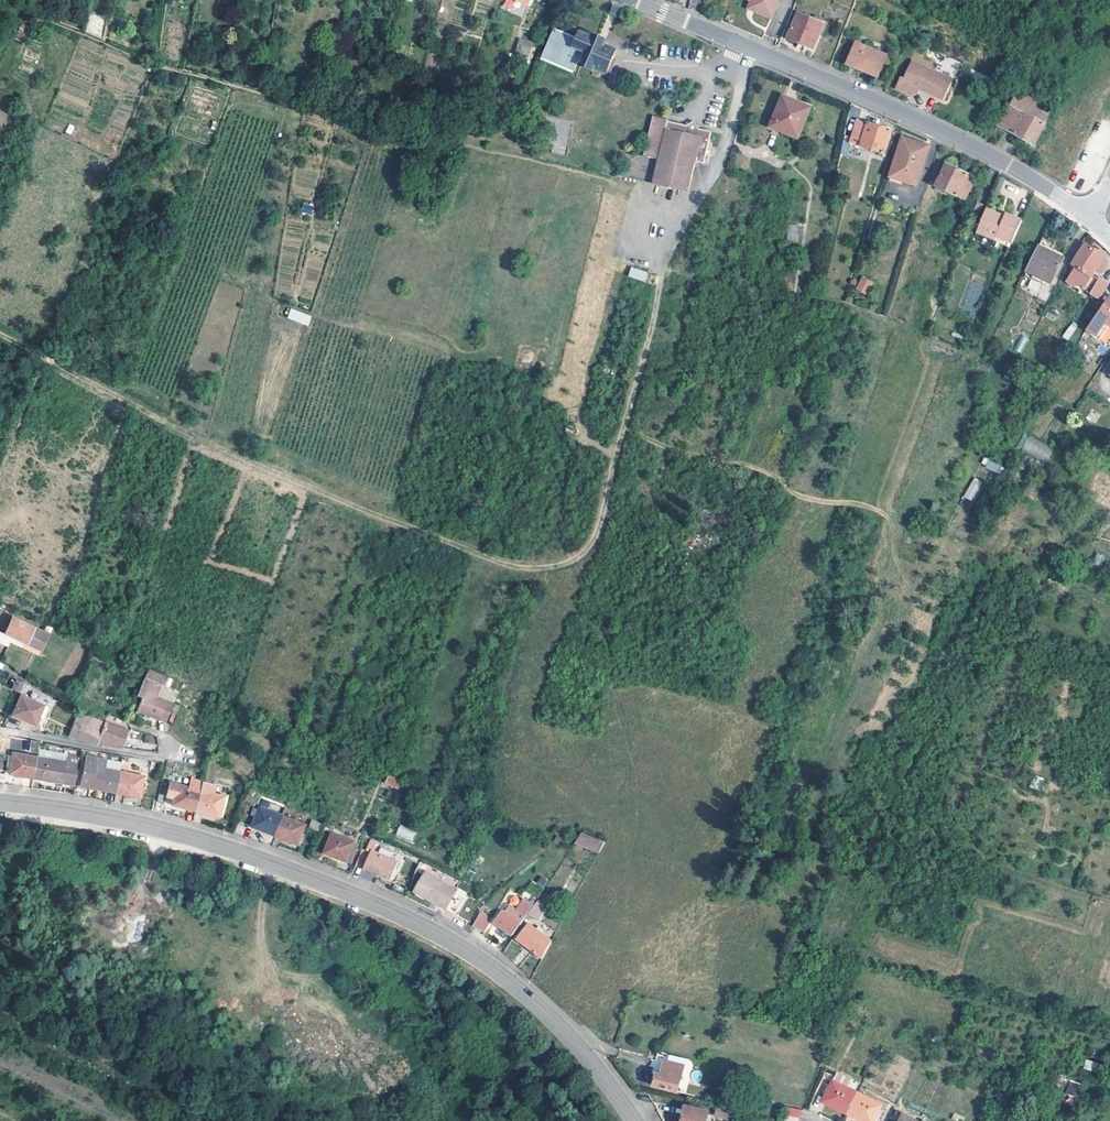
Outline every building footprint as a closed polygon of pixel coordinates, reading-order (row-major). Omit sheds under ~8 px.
[(515,2),(510,0),(505,0),(502,7),(511,11),(515,2)] [(752,1),(759,3),(755,12),(772,18),(779,0),(750,0),(752,1)] [(759,3),(752,1),(749,9),(755,12),(759,3)] [(824,25),(798,14),(788,40),(813,51),(824,25)] [(574,40),(553,31),(542,58),(574,72),(579,60),(582,61),(580,67),(593,71),(591,76),(597,78),(600,72),(605,74),(606,72),(610,62),(615,51),(604,46),(605,42),(593,37),(592,39),(580,34),(574,47),(572,46),(574,40)] [(521,38),(519,45),(533,48),(534,42),(521,38)] [(519,45),(515,59),(529,62),(533,48),(519,45)] [(890,62),(860,49),(850,71),(869,79),(870,77),(882,82),(886,72),(890,62)] [(614,64),(610,62),(606,72),(610,73),(614,64)] [(933,75),(912,64),(903,81),(900,79),(894,90),(907,97),(915,94),(917,91),(942,104),(951,87),(932,77),(933,75)] [(889,74),(886,72),(882,82),(870,77),(869,79),(884,86),(889,74)] [(952,84),(933,75),(932,77),(951,87),(952,84)] [(1051,113),(1016,94),(999,127),(1013,135),(1019,138),(1034,146),(1051,113)] [(795,102),(781,97),(769,127),(781,131),(797,138),(810,108),(795,102)] [(811,104),(796,99),(795,102),(810,108),(811,104)] [(668,119),(652,115),(643,155),(657,159),(654,171),(651,182),(686,191),(693,161),(702,163),(709,131),(697,128),(694,119),(686,126),(667,121),(668,119)] [(891,132),(858,122),(851,141),(851,143),(860,146),(883,154),(891,132)] [(797,138),(781,131),(780,134),(796,141),(797,138)] [(929,148),(902,139),(890,178),(916,187),(929,148)] [(564,155),(567,146),(554,142),(551,152),(564,155)] [(975,179),(946,165),(935,186),(936,186),(946,191),(964,200),(969,192),(975,179)] [(982,183),(975,179),(969,192),(975,195),(982,183)] [(984,204),(976,201),(971,215),(979,218),(984,204)] [(311,213),(313,206),(303,204),(301,212),(311,213)] [(1021,221),(1005,214),(1003,218),(999,216),(999,215),(986,209),(979,225),(976,231),(993,239),(994,236),(1001,238),(1011,243),(1021,221)] [(796,225),(788,224),(786,240),(794,241),(796,225)] [(993,239),(976,231),(972,241),(995,251),(1001,238),(994,236),(993,239)] [(1074,267),(1090,277),(1091,277),(1092,276),(1096,270),(1099,272),(1103,265),(1100,263),(1103,258),(1097,254),(1098,251),(1093,248),(1092,250),(1084,245),(1071,265),(1074,267)] [(1025,272),(1051,285),(1064,258),(1039,246),(1025,272)] [(1090,277),(1074,267),(1066,280),(1081,290),(1090,277)] [(646,273),(631,268),(628,278),(644,283),(646,273)] [(1091,277),(1090,277),(1081,290),(1098,301),(1107,286),(1092,276),(1091,277)] [(860,277),(855,291),(868,295),(873,281),(860,277)] [(1028,289),(1038,292),(1040,282),(1030,279),(1028,289)] [(1087,330),(1096,336),(1106,321),(1109,324),(1109,296),(1087,330)] [(308,325),(312,315),(291,308),(287,318),(308,325)] [(1070,322),(1063,337),(1069,340),(1076,325),(1070,322)] [(1024,434),(1017,448),(1046,462),(1053,448),(1024,434)] [(988,460),(985,467),(999,473),(1002,466),(988,460)] [(973,477),(964,497),(973,501),(982,481),(973,477)] [(4,635),(34,649),(41,633),(11,619),(4,635)] [(41,633),(34,649),(39,651),(46,636),(41,633)] [(145,677),(150,679),(154,671),(149,668),(148,669),(145,677)] [(169,677),(154,671),(150,679),(164,686),(168,678),(169,677)] [(22,683),(15,679),(10,688),(18,691),(22,683)] [(142,698),(149,681),(144,679),(137,695),(142,698)] [(149,681),(142,698),(136,711),(149,716),(165,722),(172,703),(156,697),(161,686),(149,681)] [(47,696),(26,685),(21,696),(43,706),(47,696)] [(43,706),(21,696),(12,716),(34,726),(38,716),(42,707),(43,706)] [(149,716),(136,711),(135,714),(147,719),(149,716)] [(126,731),(75,714),(67,737),(100,743),(117,747),(119,738),(123,740),(126,731)] [(38,742),(30,741),(29,745),(28,750),(37,752),(38,742)] [(36,757),(33,778),(73,786),(80,755),(65,752),(63,762),(36,757)] [(33,778),(36,757),(12,753),(12,756),(9,774),(33,778)] [(115,793),(119,772),(104,769),(107,759),(98,758),(97,763),(92,762),(93,757),(86,756),(82,780),(87,781),(86,787),(115,793)] [(153,763),(134,759),(134,763),(133,767),(151,771),(153,763)] [(119,772),(115,793),(139,798),(143,777),(119,772)] [(405,782),(389,775),(386,783),(401,790),(405,782)] [(177,781),(172,780),(168,794),(170,795),(168,805),(171,805),(176,785),(177,781)] [(171,805),(194,811),(200,791),(176,785),(171,805)] [(72,795),(86,797),(88,789),(73,787),(72,795)] [(223,797),(200,791),(194,811),(218,818),(222,803),(223,797)] [(282,816),(283,813),(261,805),(259,808),(282,816)] [(252,828),(259,808),(253,806),(246,825),(252,828)] [(275,836),(282,816),(259,808),(252,828),(275,836)] [(306,822),(283,813),(282,816),(305,825),(306,822)] [(282,816),(275,836),(298,845),(305,825),(282,816)] [(400,824),(395,835),(412,842),(416,832),(400,824)] [(605,842),(581,832),(575,842),(599,852),(605,842)] [(354,842),(330,834),(323,854),(347,863),(354,842)] [(359,844),(354,842),(347,863),(351,864),(359,844)] [(398,863),(371,851),(364,868),(391,879),(398,863)] [(456,891),(426,873),(415,891),(454,915),(464,898),(455,893),(456,891)] [(540,886),(529,880),(522,891),(528,895),(525,900),(518,896),(515,900),(521,903),(516,910),(507,904),(502,911),(498,909),(491,920),(512,935),(525,916),(523,914),(526,908),(540,886)] [(549,905),(538,898),(529,911),(540,918),(549,905)] [(489,915),(476,912),(472,926),(485,929),(489,915)] [(535,928),(529,923),(518,939),(543,957),(552,941),(540,932),(542,929),(537,925),(535,928)] [(1083,1068),(1096,1072),(1098,1063),(1086,1060),(1083,1068)] [(684,1068),(665,1063),(662,1074),(657,1074),(654,1086),(677,1092),(684,1068)] [(847,1113),(857,1093),(832,1081),(823,1101),(847,1113)] [(1078,1087),(1069,1083),(1064,1092),(1073,1097),(1078,1087)] [(847,1113),(863,1120),(873,1120),(879,1108),(881,1104),(857,1093),(847,1113)] [(684,1106),(681,1120),(707,1120),(709,1112),(684,1106)] [(799,1118),(803,1110),(788,1107),(785,1120),(798,1120),(799,1118)] [(729,1111),(718,1108),(716,1117),(727,1120),(729,1111)] [(879,1108),(873,1120),(875,1120),(877,1120),(882,1110),(879,1108)]
